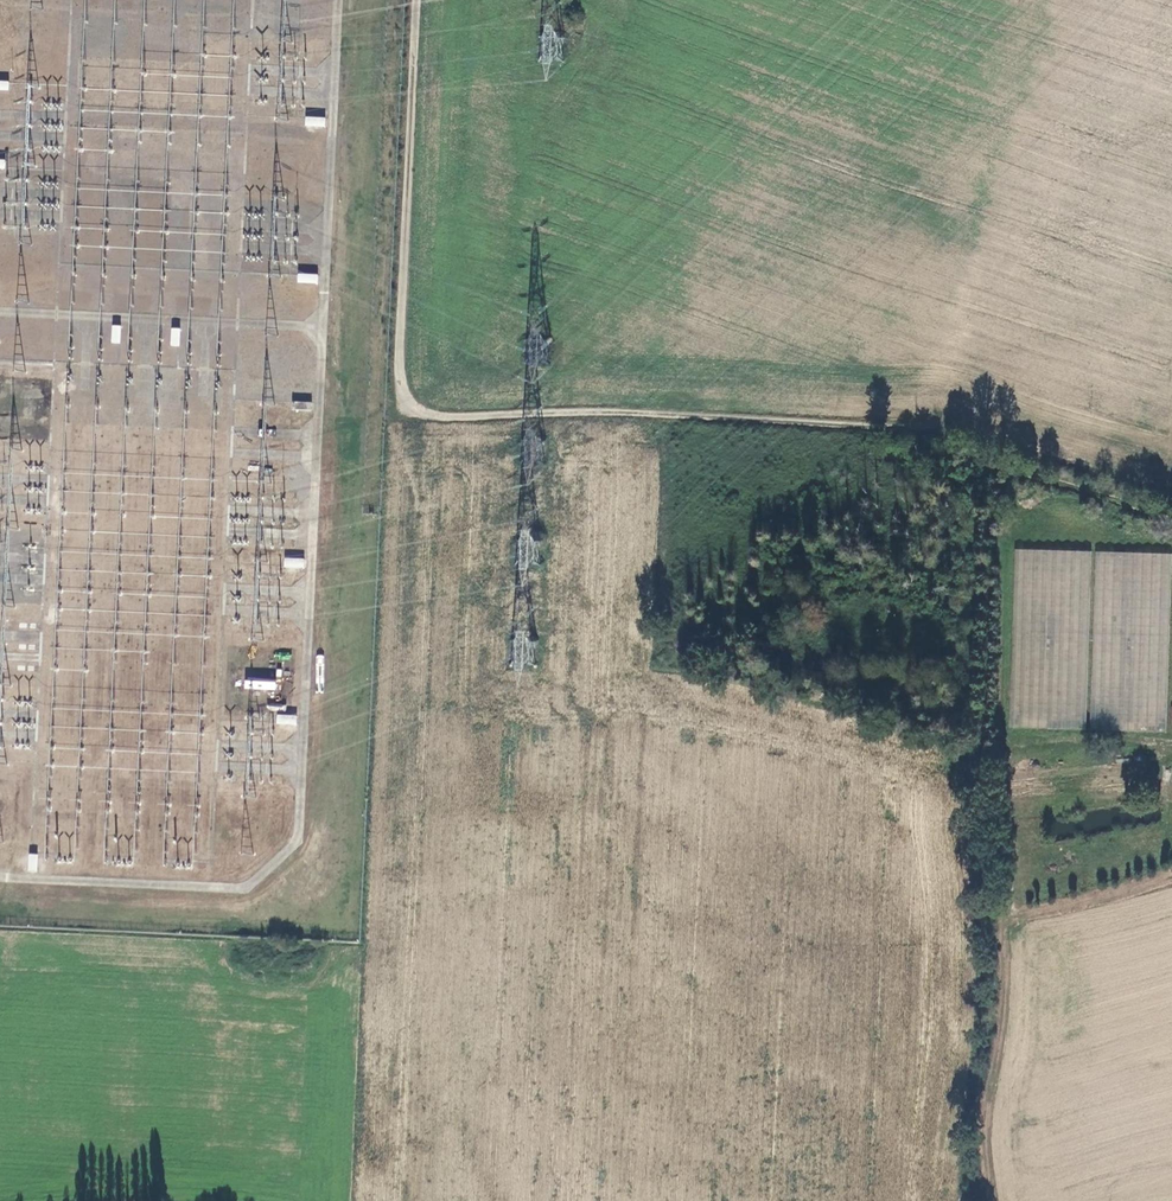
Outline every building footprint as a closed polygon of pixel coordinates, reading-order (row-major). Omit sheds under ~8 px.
[(0,82),(0,91),(11,92),(12,82),(0,82)] [(327,119),(307,118),(307,127),(327,128),(327,119)] [(157,314),(160,284),(153,284),(154,274),(139,273),(137,312),(157,314)] [(320,276),(300,275),(300,284),(320,284),(320,276)] [(124,326),(114,325),(113,343),(123,343),(124,326)] [(183,329),(173,328),(172,346),(181,346),(183,329)] [(159,335),(132,332),(130,365),(156,367),(159,335)] [(94,358),(79,358),(79,391),(94,390),(94,358)] [(312,402),(293,401),(293,410),(312,411),(312,402)] [(1010,728),(1087,730),(1092,552),(1015,550),(1010,728)] [(1171,562),(1171,554),(1096,552),(1090,730),(1167,733),(1171,562)] [(307,560),(286,559),(286,567),(306,568),(307,560)] [(245,668),(244,688),(274,690),(275,669),(245,668)] [(299,716),(279,715),(278,724),(298,726),(299,716)] [(40,855),(31,854),(29,872),(39,873),(40,855)]
